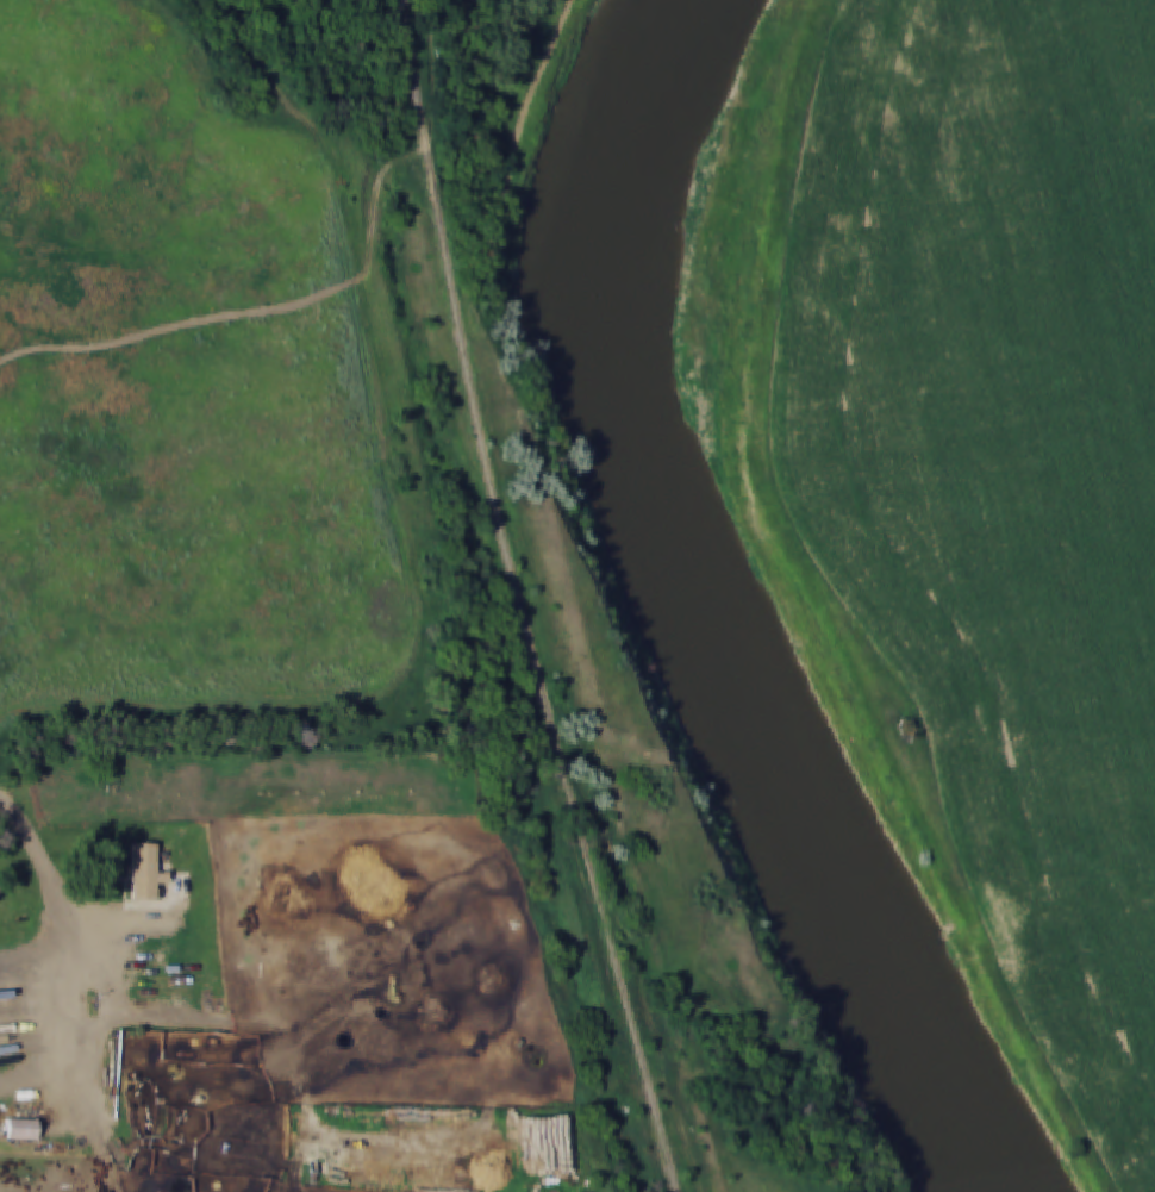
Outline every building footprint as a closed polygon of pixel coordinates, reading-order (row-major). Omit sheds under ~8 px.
[(132,899),(156,899),(156,843),(132,843),(132,899)] [(7,1139),(37,1139),(37,1119),(7,1119),(7,1139)]
